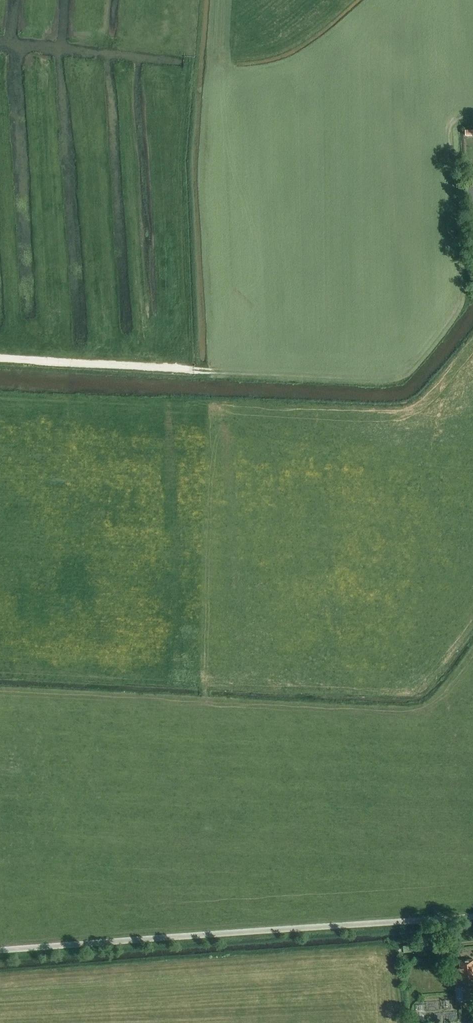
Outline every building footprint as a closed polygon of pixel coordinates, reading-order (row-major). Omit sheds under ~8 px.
[(403,953),(419,952),(419,944),(402,946),(403,953)] [(460,961),(461,969),(454,970),(457,1002),(472,1000),(472,960),(460,961)] [(415,1005),(416,1021),(424,1021),(423,1005),(415,1005)]
